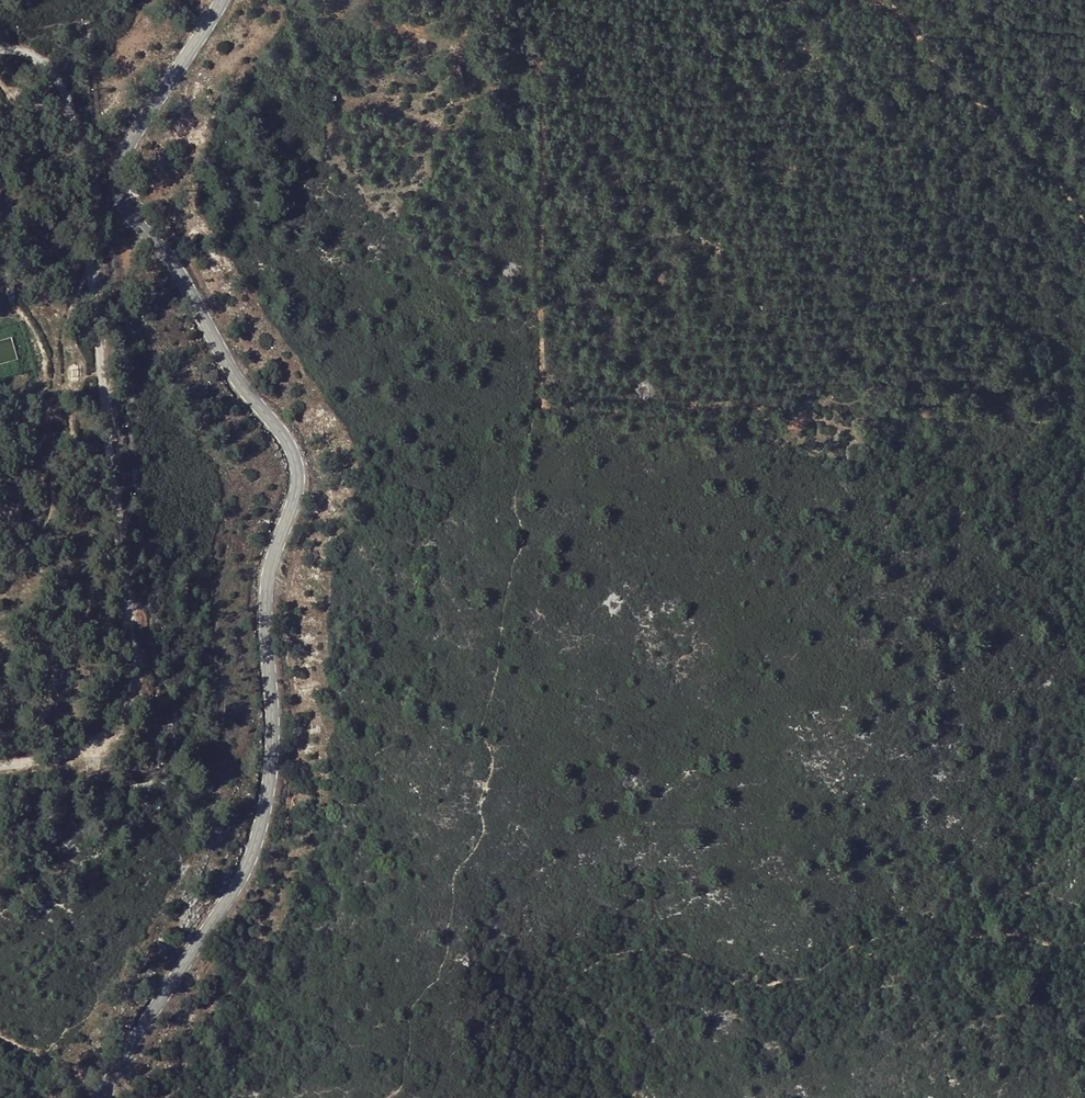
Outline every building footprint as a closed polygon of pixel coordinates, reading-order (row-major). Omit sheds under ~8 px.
[(423,51),(425,42),(416,40),(414,49),(423,51)] [(465,69),(451,73),(455,82),(468,78),(465,69)]
